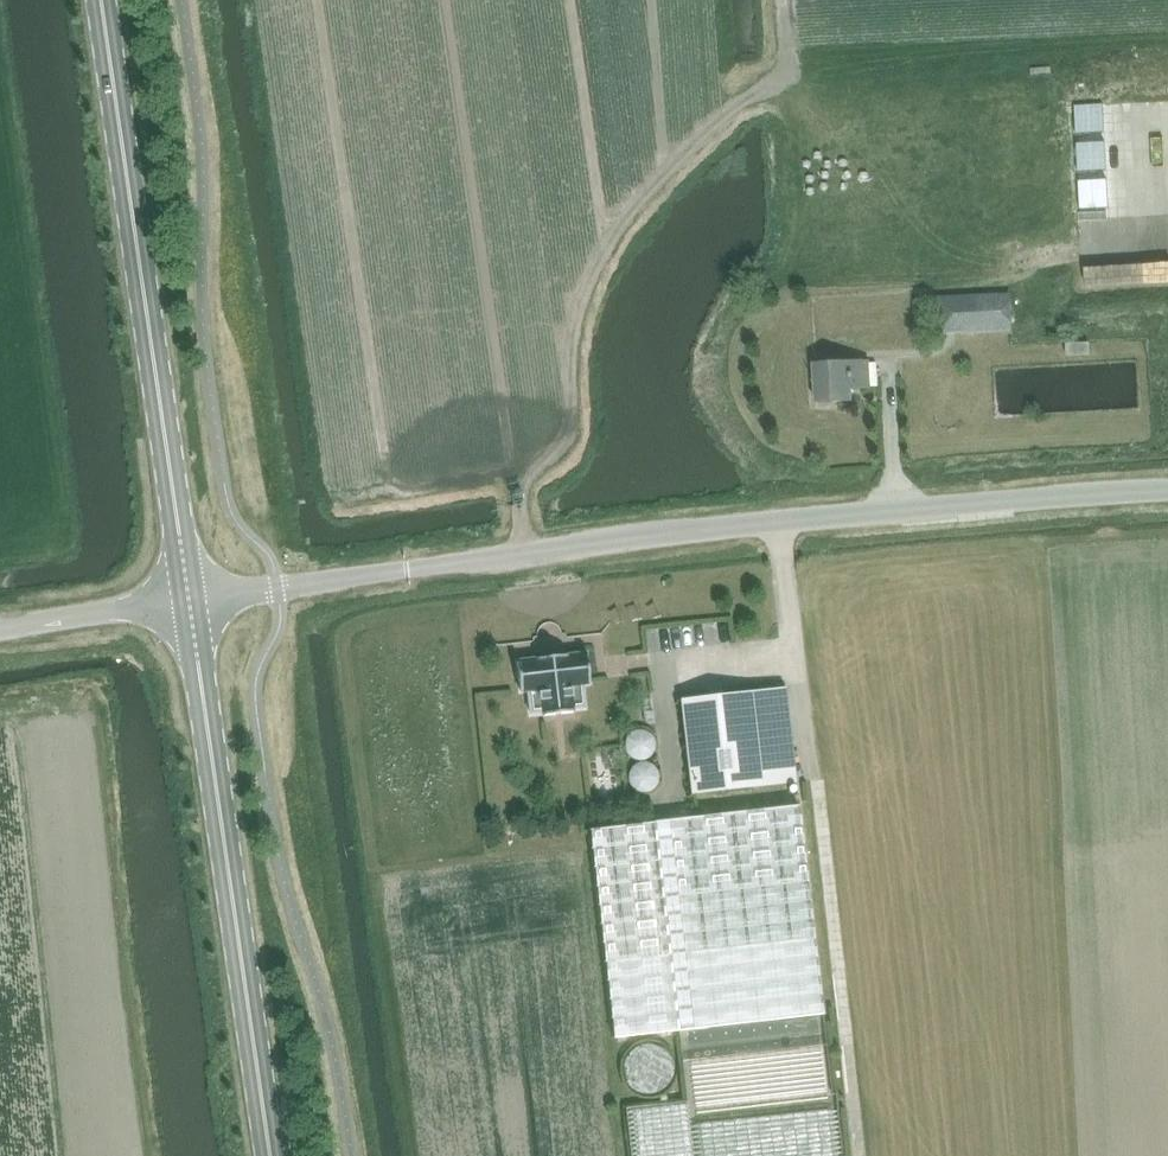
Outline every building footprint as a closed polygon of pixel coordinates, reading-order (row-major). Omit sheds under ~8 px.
[(1025,264),(1025,280),(1042,281),(1042,264),(1025,264)] [(1010,295),(954,297),(956,330),(1012,328),(1010,295)] [(1081,319),(1064,323),(1068,340),(1085,336),(1081,319)] [(1066,343),(1067,355),(1090,354),(1089,342),(1066,343)] [(852,388),(870,387),(869,361),(850,362),(814,364),(817,402),(852,400),(852,388)] [(590,684),(587,652),(517,660),(520,691),(528,691),(530,713),(542,712),(542,715),(574,712),(573,708),(585,707),(583,684),(590,684)] [(681,699),(681,700),(692,793),(796,782),(785,687),(681,699)] [(636,731),(638,762),(656,761),(654,730),(636,731)] [(655,822),(591,830),(595,870),(615,1038),(678,1030),(822,1014),(806,870),(798,804),(655,822)]
